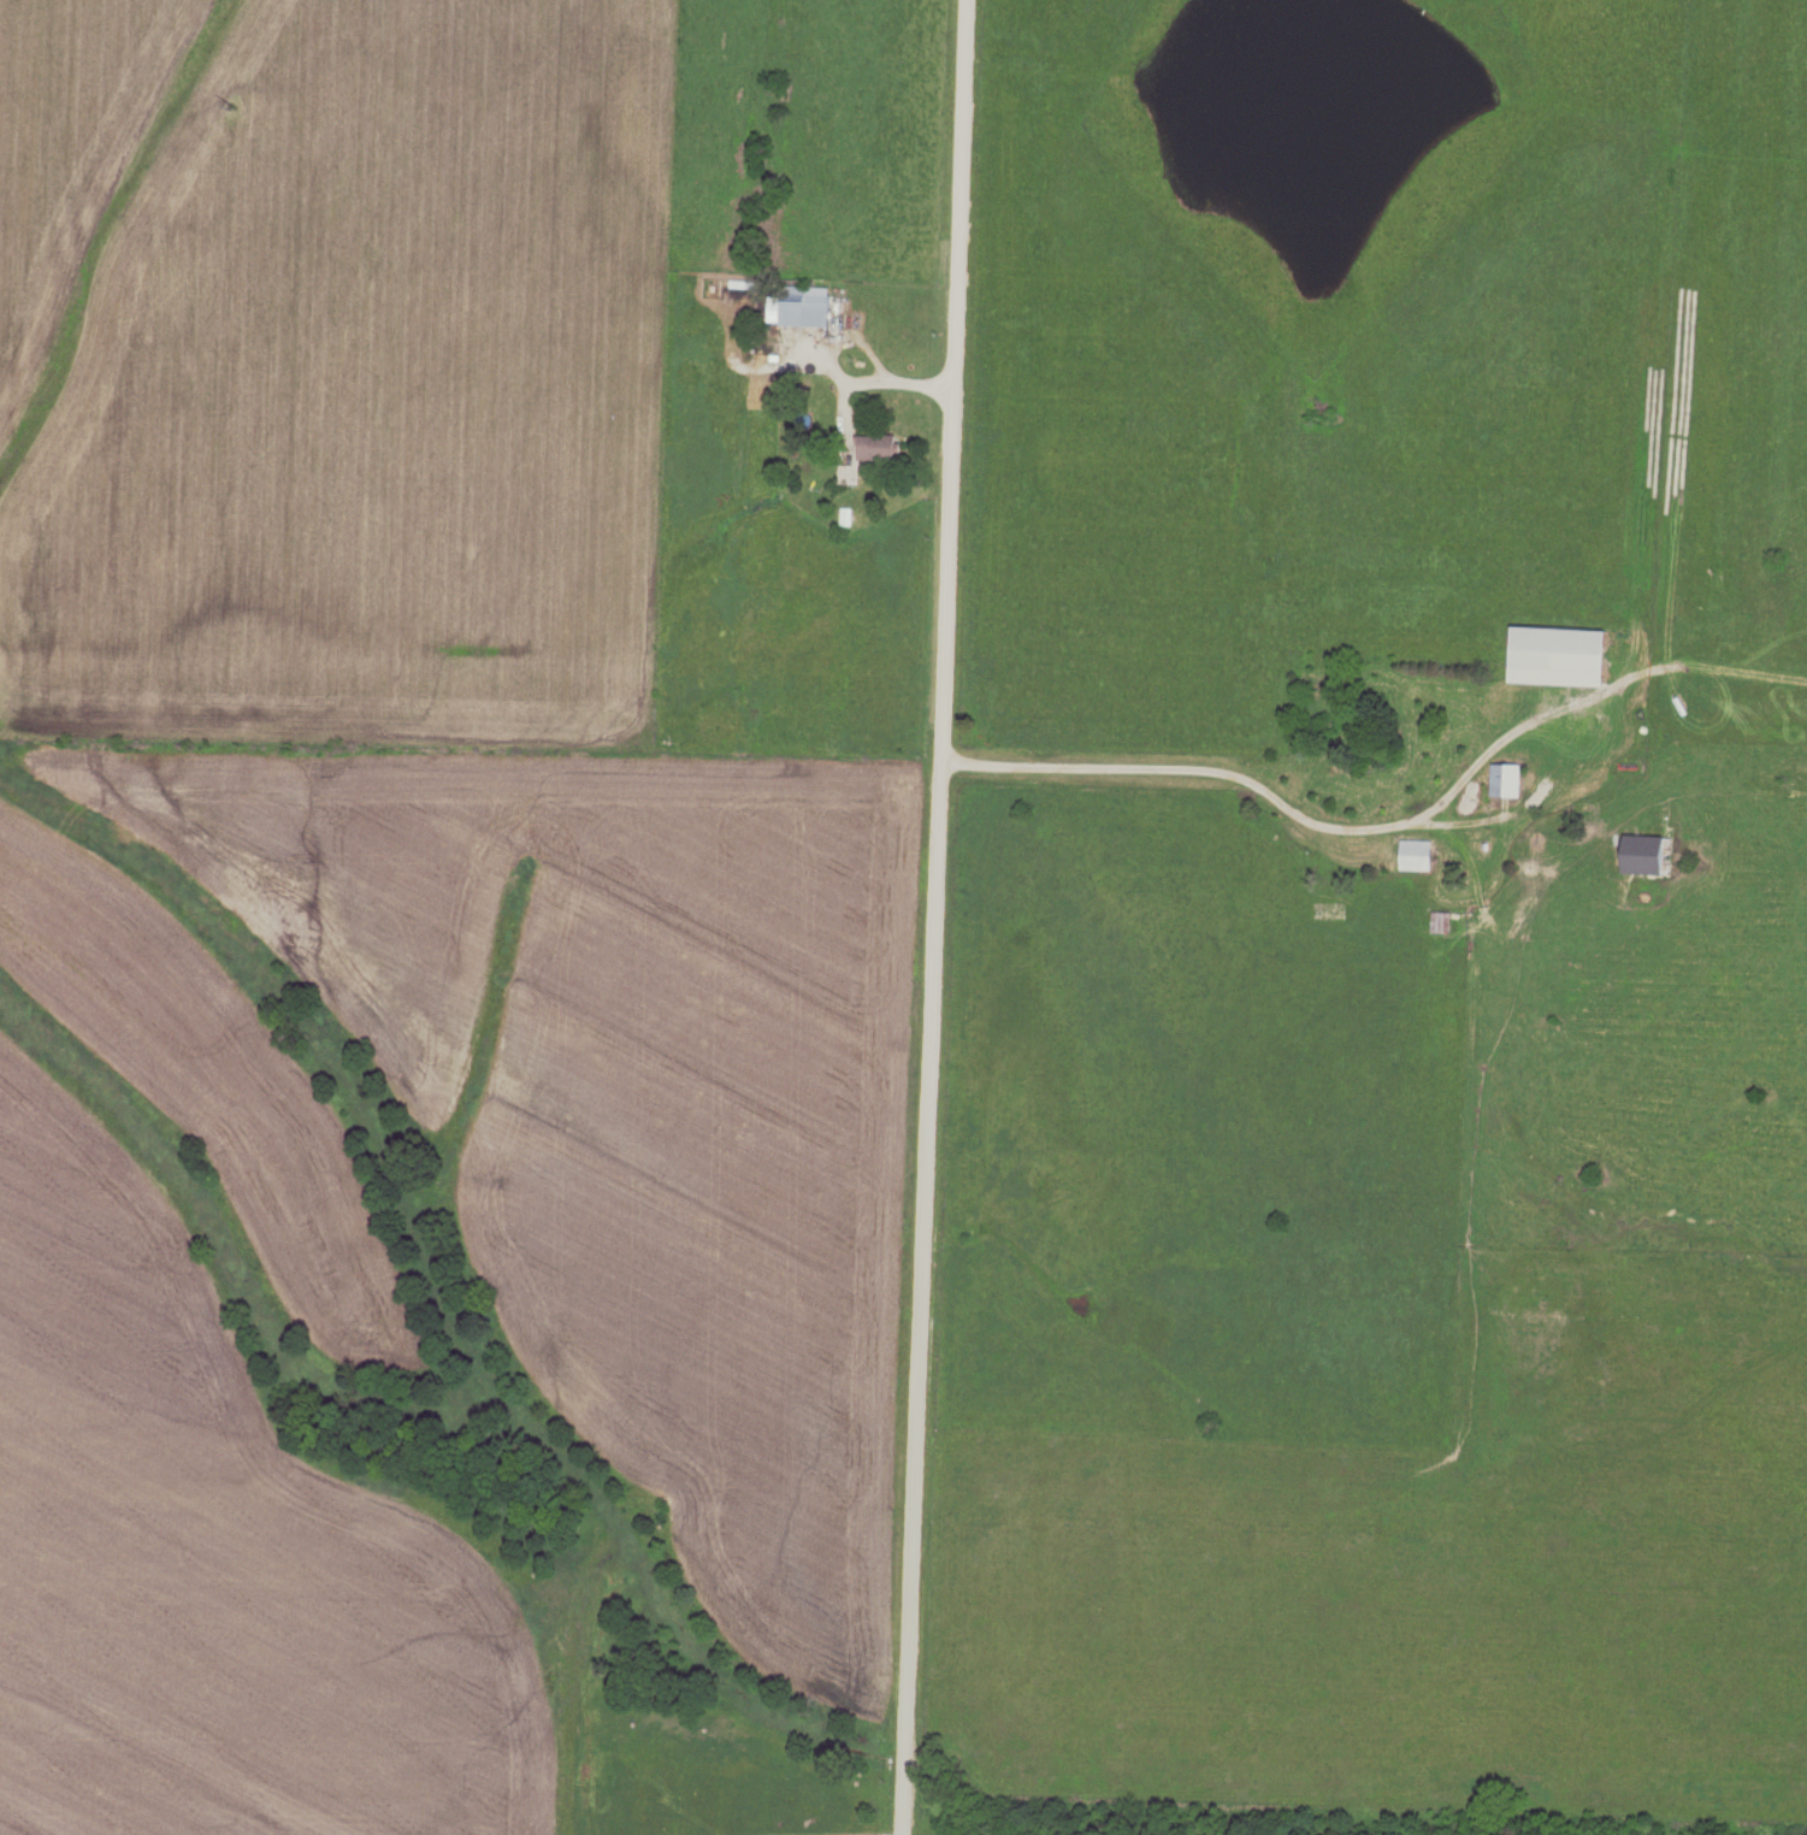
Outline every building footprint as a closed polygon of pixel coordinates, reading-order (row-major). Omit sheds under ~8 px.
[(779,327),(828,328),(829,287),(780,287),(779,327)] [(857,436),(857,461),(897,461),(897,436),(857,436)] [(1604,687),(1606,631),(1511,628),(1509,684),(1604,687)] [(1519,798),(1519,765),(1490,765),(1490,798),(1519,798)] [(1622,876),(1666,877),(1667,838),(1624,837),(1622,876)] [(1398,871),(1430,871),(1430,842),(1398,842),(1398,871)] [(1448,913),(1430,913),(1430,934),(1448,934),(1448,913)]
